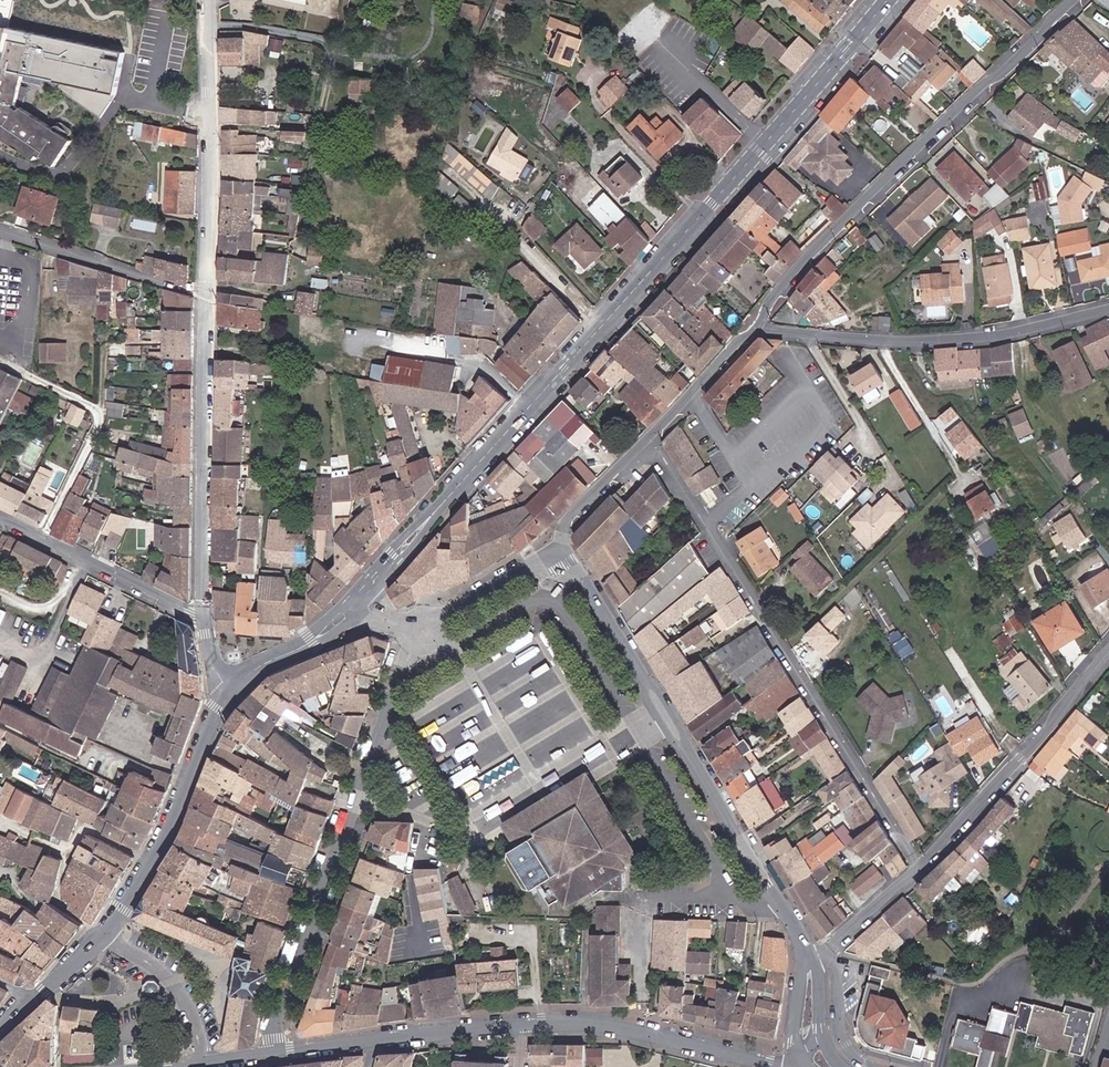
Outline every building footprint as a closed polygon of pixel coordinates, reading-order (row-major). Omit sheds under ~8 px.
[(22,77),(112,96),(116,76),(120,54),(7,27),(12,0),(0,0),(0,139),(10,144),(38,162),(41,157),(57,167),(74,140),(17,106),(22,77)] [(832,21),(807,0),(784,0),(783,0),(821,33),(832,21)] [(838,23),(857,0),(810,0),(838,23)] [(960,0),(918,0),(904,17),(906,19),(940,49),(945,44),(927,29),(951,3),(957,8),(962,2),(960,0)] [(1006,20),(1008,18),(1025,34),(1032,28),(1003,0),(984,0),(1006,20)] [(771,33),(749,15),(733,36),(754,54),(763,44),(771,33)] [(940,49),(906,19),(879,49),(893,62),(906,47),(926,65),(940,49)] [(559,63),(570,26),(556,20),(553,30),(558,32),(548,58),(559,63)] [(1074,20),(1047,44),(1055,52),(1087,84),(1091,88),(1097,88),(1107,79),(1108,72),(1108,71),(1108,54),(1074,20)] [(578,28),(570,26),(559,63),(569,66),(572,57),(569,56),(571,51),(574,52),(579,39),(574,37),(578,28)] [(247,31),(221,31),(221,65),(246,65),(246,42),(258,45),(267,46),(269,36),(247,31)] [(771,33),(763,44),(797,74),(815,51),(795,33),(786,44),(771,33)] [(284,40),(271,38),(269,47),(282,50),(284,40)] [(258,65),(258,45),(246,42),(246,65),(258,65)] [(1055,52),(1047,44),(1040,50),(1048,58),(1055,52)] [(965,71),(940,49),(926,65),(920,72),(934,85),(940,90),(957,73),(970,86),(976,82),(965,71)] [(975,59),(965,71),(976,82),(987,71),(975,59)] [(350,63),(335,61),(334,73),(350,74),(350,63)] [(896,84),(876,66),(859,84),(873,96),(876,99),(874,101),(887,114),(893,107),(889,103),(884,98),(893,89),(898,93),(902,98),(899,101),(907,108),(914,101),(903,90),(896,84)] [(735,72),(720,88),(751,117),(766,101),(735,72)] [(934,85),(920,72),(910,83),(903,90),(914,101),(917,103),(918,103),(935,120),(939,117),(921,100),(934,85)] [(902,76),(896,84),(903,90),(910,83),(902,76)] [(376,79),(351,78),(349,102),(374,103),(376,79)] [(611,89),(619,82),(615,78),(608,86),(611,89)] [(678,96),(700,119),(708,112),(706,109),(715,101),(694,80),(678,96)] [(859,84),(856,81),(822,118),(839,133),(873,96),(859,84)] [(611,89),(619,98),(627,90),(619,82),(611,89)] [(600,94),(603,97),(611,89),(608,86),(600,94)] [(581,103),(567,89),(556,100),(570,114),(581,103)] [(603,97),(600,100),(608,108),(619,98),(611,89),(603,97)] [(884,98),(889,103),(898,93),(893,89),(884,98)] [(953,103),(957,100),(945,89),(942,92),(953,103)] [(1031,137),(1051,115),(1028,95),(1008,117),(1031,137)] [(277,112),(222,106),(223,122),(275,126),(277,112)] [(344,108),(336,108),(335,121),(342,122),(344,108)] [(317,116),(308,115),(306,126),(310,127),(309,131),(315,132),(317,116)] [(148,129),(149,121),(137,120),(135,134),(144,135),(145,129),(148,129)] [(1080,132),(1061,121),(1056,130),(1076,140),(1080,132)] [(659,161),(676,146),(672,142),(681,133),(670,122),(658,133),(650,124),(636,136),(659,161)] [(155,137),(172,141),(173,129),(157,126),(155,137)] [(172,141),(197,147),(198,134),(173,129),(172,141)] [(237,130),(223,130),(223,156),(255,156),(256,134),(237,134),(237,130)] [(309,131),(304,131),(297,131),(283,130),(282,138),(303,139),(303,145),(311,146),(312,132),(309,131)] [(672,142),(676,146),(685,137),(681,133),(672,142)] [(798,145),(802,148),(812,137),(809,134),(798,145)] [(815,173),(822,179),(824,177),(827,179),(829,177),(836,185),(850,170),(842,162),(846,158),(836,148),(838,146),(827,136),(820,144),(812,137),(802,148),(809,156),(801,165),(812,175),(815,173)] [(1055,139),(1048,137),(1045,147),(1051,149),(1055,139)] [(499,183),(452,140),(447,158),(488,195),(499,183)] [(533,159),(503,142),(492,161),(523,178),(533,159)] [(1007,178),(1026,159),(1016,148),(996,166),(1007,178)] [(644,178),(622,155),(600,177),(619,197),(625,191),(628,193),(644,178)] [(955,155),(948,162),(950,164),(957,157),(955,155)] [(255,156),(223,156),(223,179),(255,180),(255,156)] [(950,164),(948,162),(939,170),(967,200),(983,185),(957,157),(950,164)] [(1029,162),(1026,159),(1007,178),(1010,181),(1029,162)] [(179,185),(193,185),(193,170),(165,169),(164,212),(178,213),(179,185)] [(803,195),(776,170),(753,196),(780,221),(803,195)] [(443,171),(439,184),(455,198),(463,188),(443,171)] [(1057,200),(1063,225),(1083,221),(1081,208),(1079,208),(1078,205),(1090,187),(1073,176),(1064,189),(1057,200)] [(1045,177),(1034,180),(1039,199),(1050,196),(1045,177)] [(255,180),(223,179),(224,194),(255,195),(270,196),(270,189),(255,187),(255,180)] [(934,179),(888,219),(909,242),(926,227),(920,221),(949,196),(934,179)] [(582,201),(590,209),(607,192),(599,184),(582,201)] [(984,197),(994,208),(1009,196),(998,184),(984,197)] [(178,213),(192,214),(193,185),(179,185),(178,213)] [(59,197),(27,186),(19,212),(51,223),(59,197)] [(280,190),(279,197),(289,199),(296,199),(297,191),(280,190)] [(613,234),(636,259),(652,241),(643,231),(607,192),(590,209),(613,234)] [(255,195),(224,194),(223,207),(253,211),(255,195)] [(465,195),(459,202),(471,212),(477,205),(465,195)] [(780,221),(753,196),(733,219),(750,233),(753,237),(785,264),(800,249),(791,240),(784,249),(769,235),(780,221)] [(296,199),(289,199),(287,215),(299,217),(302,200),(298,200),(296,199)] [(843,204),(837,199),(834,201),(832,199),(826,204),(829,207),(796,238),(803,246),(845,206),(843,204)] [(95,223),(125,226),(127,205),(97,202),(95,223)] [(253,211),(223,207),(221,233),(242,236),(242,231),(252,232),(253,211)] [(994,208),(974,223),(975,243),(1001,222),(1001,221),(994,208)] [(1025,216),(1001,221),(1001,222),(1006,230),(1010,229),(1011,240),(1029,237),(1025,216)] [(547,231),(532,217),(523,230),(535,242),(547,231)] [(750,233),(733,219),(711,243),(697,259),(727,285),(755,252),(773,268),(766,277),(770,281),(768,282),(771,285),(787,265),(785,264),(753,237),(750,233)] [(1105,232),(1108,225),(1108,224),(1102,220),(1097,227),(1105,232)] [(643,231),(652,241),(658,234),(649,224),(643,231)] [(867,238),(856,225),(849,233),(859,245),(867,238)] [(603,252),(580,226),(557,246),(567,257),(573,252),(587,267),(603,252)] [(911,245),(928,229),(926,227),(909,242),(911,245)] [(1076,237),(1058,241),(1058,243),(1061,255),(1089,248),(1084,229),(1074,231),(1076,237)] [(963,242),(952,230),(937,243),(946,252),(952,246),(955,249),(963,242)] [(242,236),(221,233),(220,256),(232,258),(240,258),(241,249),(241,248),(251,249),(252,232),(242,231),(242,236)] [(1074,231),(1056,235),(1058,241),(1076,237),(1074,231)] [(882,243),(874,232),(867,238),(874,248),(882,243)] [(613,234),(607,240),(630,265),(636,259),(613,234)] [(499,260),(509,270),(525,260),(507,243),(499,260)] [(1101,255),(1102,255),(1106,274),(1108,284),(1108,243),(1099,245),(1101,255)] [(1055,284),(1047,245),(1023,249),(1030,285),(1046,282),(1047,285),(1055,284)] [(313,263),(329,263),(329,246),(313,246),(313,263)] [(949,256),(955,249),(952,246),(946,252),(949,256)] [(259,260),(256,282),(286,285),(289,257),(259,253),(259,260)] [(1102,255),(1101,255),(1079,261),(1083,280),(1106,274),(1102,255)] [(232,258),(220,256),(219,269),(219,278),(230,279),(232,258)] [(836,267),(824,256),(799,288),(810,298),(834,269),(836,267)] [(997,266),(994,256),(980,260),(981,269),(990,298),(986,299),(987,304),(991,303),(996,307),(1005,305),(1007,300),(1006,294),(1011,293),(1004,264),(997,266)] [(141,272),(187,283),(188,268),(143,257),(141,272)] [(70,262),(60,258),(60,273),(64,273),(70,273),(70,262)] [(240,258),(232,258),(230,279),(256,282),(259,260),(240,258)] [(687,271),(716,296),(721,300),(723,296),(720,293),(727,285),(697,259),(687,271)] [(530,323),(555,352),(582,321),(525,260),(509,270),(544,307),(530,323)] [(69,302),(100,303),(100,271),(70,262),(70,273),(70,284),(69,302)] [(960,267),(943,267),(944,284),(921,285),(922,303),(965,302),(964,283),(961,283),(960,267)] [(834,269),(810,298),(830,321),(846,314),(827,292),(841,275),(834,269)] [(100,303),(100,318),(109,318),(109,303),(113,302),(113,289),(113,274),(100,271),(100,303)] [(694,315),(707,328),(723,345),(734,331),(708,305),(702,311),(697,306),(706,297),(712,302),(716,296),(687,271),(669,290),(694,315)] [(113,274),(113,289),(126,289),(126,279),(113,274)] [(489,288),(439,281),(431,333),(449,335),(482,340),(480,355),(492,357),(500,348),(498,344),(496,336),(492,335),(494,311),(487,310),(459,307),(460,302),(487,305),(489,288)] [(810,298),(799,288),(788,300),(805,314),(816,326),(830,321),(810,298)] [(685,316),(689,320),(694,315),(669,290),(658,303),(670,315),(668,316),(673,321),(675,318),(681,318),(683,319),(685,316)] [(165,321),(193,322),(193,299),(166,291),(165,321)] [(301,292),(298,314),(303,314),(315,316),(318,294),(301,292)] [(260,299),(219,294),(220,303),(254,308),(255,303),(259,303),(260,299)] [(254,308),(220,303),(219,324),(259,330),(259,328),(264,328),(264,322),(260,322),(261,309),(254,308)] [(646,316),(658,329),(668,316),(670,315),(658,303),(646,316)] [(126,305),(126,309),(126,324),(134,324),(134,310),(131,310),(131,305),(126,305)] [(830,321),(834,325),(849,318),(846,314),(830,321)] [(669,341),(688,360),(700,347),(695,341),(707,328),(694,315),(689,320),(669,341)] [(658,329),(669,341),(689,320),(685,316),(683,319),(681,318),(675,318),(673,321),(668,316),(658,329)] [(890,329),(890,319),(873,318),(872,328),(890,329)] [(1081,339),(1086,349),(1093,345),(1096,350),(1108,343),(1108,325),(1106,319),(1085,330),(1088,336),(1081,339)] [(165,330),(192,331),(193,322),(165,321),(165,330)] [(510,352),(535,375),(555,352),(530,323),(519,337),(507,349),(510,352)] [(700,347),(688,360),(698,372),(723,345),(707,328),(695,341),(700,347)] [(125,330),(124,342),(134,342),(134,330),(125,330)] [(174,359),(192,358),(192,331),(165,330),(164,353),(156,353),(156,360),(174,359)] [(632,330),(624,340),(667,377),(669,380),(676,372),(632,330)] [(482,340),(449,335),(448,353),(480,355),(482,340)] [(760,338),(706,397),(724,414),(750,385),(745,380),(777,346),(792,347),(792,341),(760,338)] [(624,340),(611,353),(648,387),(654,392),(667,377),(624,340)] [(979,350),(982,376),(1014,373),(1011,343),(979,350)] [(1074,343),(1055,352),(1073,391),(1093,382),(1074,343)] [(40,344),(41,364),(57,364),(57,344),(40,344)] [(57,344),(57,364),(66,364),(65,344),(57,344)] [(1093,345),(1086,349),(1093,364),(1101,360),(1096,350),(1093,345)] [(956,348),(934,350),(937,371),(938,380),(982,376),(979,350),(956,352),(956,348)] [(608,350),(584,376),(587,378),(602,392),(605,395),(606,396),(623,378),(630,384),(621,395),(630,406),(648,387),(611,353),(608,350)] [(497,366),(521,390),(535,375),(510,352),(497,366)] [(388,367),(372,365),(370,379),(387,382),(431,388),(461,393),(461,390),(453,388),(456,366),(390,356),(388,367)] [(173,371),(191,371),(192,358),(174,359),(173,371)] [(232,359),(218,359),(217,376),(234,376),(234,374),(247,375),(248,361),(232,359)] [(886,385),(874,367),(853,380),(870,406),(884,397),(879,389),(886,385)] [(0,369),(0,425),(22,380),(0,369)] [(676,372),(669,380),(681,391),(688,383),(676,372)] [(234,376),(217,376),(217,388),(233,388),(242,388),(247,389),(247,375),(234,374),(234,376)] [(167,375),(167,385),(191,386),(191,375),(167,375)] [(474,403),(461,393),(457,420),(455,435),(469,448),(511,402),(483,376),(475,389),(480,397),(474,403)] [(372,389),(370,379),(357,377),(360,388),(372,389)] [(667,377),(654,392),(668,405),(681,391),(669,380),(667,377)] [(602,392),(587,378),(573,394),(588,407),(602,392)] [(387,382),(370,379),(372,389),(380,414),(390,412),(392,418),(397,417),(387,382)] [(457,420),(461,393),(431,388),(387,382),(397,417),(403,440),(421,500),(437,482),(432,465),(436,463),(434,456),(420,459),(405,405),(452,413),(452,419),(457,420)] [(109,387),(109,402),(118,404),(118,388),(109,387)] [(654,392),(648,387),(630,406),(649,426),(668,405),(654,392)] [(233,388),(217,388),(216,429),(231,429),(232,419),(238,419),(238,415),(244,415),(244,405),(239,405),(239,401),(233,401),(233,388)] [(168,398),(168,413),(191,413),(191,391),(173,391),(172,398),(168,398)] [(913,412),(901,394),(892,399),(904,417),(913,412)] [(69,419),(83,425),(91,409),(77,402),(69,419)] [(581,418),(566,403),(555,414),(557,422),(582,447),(595,433),(581,418)] [(1012,412),(1023,437),(1038,431),(1028,405),(1012,412)] [(168,413),(167,426),(190,427),(191,413),(168,413)] [(582,447),(557,422),(542,437),(566,463),(582,447)] [(167,426),(165,426),(165,438),(169,438),(168,452),(130,440),(128,449),(174,463),(173,477),(190,477),(190,427),(167,426)] [(678,426),(663,442),(693,490),(696,496),(719,481),(709,465),(705,468),(678,426)] [(231,429),(216,429),(215,464),(242,465),(243,427),(238,427),(238,429),(231,429)] [(542,437),(536,432),(518,451),(537,468),(549,480),(566,463),(542,437)] [(398,481),(408,515),(421,500),(403,440),(388,444),(394,467),(399,466),(403,480),(398,481)] [(831,445),(809,467),(837,497),(860,475),(852,466),(849,469),(842,463),(836,456),(839,453),(831,445)] [(121,446),(116,460),(124,463),(133,466),(137,467),(173,477),(174,463),(128,449),(121,446)] [(622,450),(618,446),(614,450),(617,454),(622,450)] [(518,451),(517,451),(490,481),(508,498),(526,478),(533,485),(542,494),(551,485),(535,470),(537,468),(518,451)] [(836,456),(842,463),(845,460),(839,453),(836,456)] [(588,488),(598,478),(578,459),(568,469),(588,488)] [(124,463),(116,460),(115,471),(121,472),(124,463)] [(348,461),(350,476),(354,500),(365,498),(367,509),(356,520),(351,517),(348,529),(360,540),(349,553),(362,565),(382,543),(366,467),(363,468),(364,473),(359,474),(357,460),(348,461)] [(849,469),(852,466),(845,460),(842,463),(849,469)] [(133,466),(124,463),(121,472),(130,476),(133,466)] [(242,465),(215,464),(215,478),(242,478),(242,465)] [(366,467),(382,543),(399,524),(395,508),(391,508),(384,481),(380,464),(366,467)] [(30,491),(18,516),(42,528),(55,502),(42,496),(53,472),(42,467),(30,491)] [(155,478),(153,489),(190,490),(190,477),(173,477),(137,467),(136,471),(155,478)] [(542,494),(529,506),(536,515),(510,541),(516,548),(520,552),(568,508),(588,488),(568,469),(551,485),(542,494)] [(81,474),(52,533),(76,546),(81,536),(96,543),(111,513),(95,506),(93,509),(84,505),(87,500),(81,497),(90,478),(81,474)] [(672,499),(657,475),(645,487),(649,492),(642,499),(638,494),(629,503),(626,506),(645,528),(672,499)] [(350,476),(332,478),(333,503),(354,500),(350,476)] [(242,478),(215,478),(215,495),(238,496),(238,483),(242,483),(242,478)] [(332,478),(316,478),(314,524),(314,535),(313,554),(309,570),(313,571),(312,577),(308,576),(307,602),(305,625),(330,600),(345,583),(331,570),(330,572),(322,564),(324,529),(334,528),(333,503),(332,478)] [(395,508),(399,524),(408,515),(398,481),(397,478),(384,481),(391,508),(395,508)] [(526,478),(508,498),(511,500),(526,492),(533,485),(526,478)] [(1086,480),(1071,493),(1077,501),(1090,488),(1086,480)] [(0,482),(0,508),(1,508),(10,491),(8,486),(0,482)] [(10,491),(1,508),(18,516),(30,491),(17,484),(15,489),(8,486),(10,491)] [(913,498),(905,486),(898,491),(906,503),(913,498)] [(649,492),(645,487),(638,494),(642,499),(649,492)] [(626,493),(621,488),(576,536),(604,583),(618,569),(653,537),(645,528),(626,506),(629,503),(622,497),(626,493)] [(777,507),(788,496),(780,488),(769,499),(777,507)] [(968,498),(981,520),(998,509),(983,488),(968,498)] [(190,490),(153,489),(153,493),(146,491),(144,498),(163,504),(174,506),(190,507),(190,490)] [(857,528),(871,542),(903,509),(887,493),(874,506),(872,508),(868,504),(850,520),(857,528)] [(238,496),(215,495),(215,505),(238,506),(238,496)] [(803,517),(794,501),(788,504),(798,520),(803,517)] [(469,527),(469,504),(445,531),(453,531),(458,531),(458,542),(469,542),(469,577),(516,548),(510,541),(536,515),(529,506),(508,514),(504,502),(485,510),(489,520),(469,527)] [(238,506),(215,505),(214,528),(241,531),(242,516),(238,516),(238,506)] [(165,520),(164,527),(168,528),(190,528),(190,507),(174,506),(174,522),(165,520)] [(290,522),(291,516),(287,516),(287,519),(283,518),(283,516),(268,515),(266,557),(269,562),(280,564),(282,541),(286,541),(288,523),(290,522)] [(1084,539),(1069,515),(1052,526),(1067,550),(1084,539)] [(238,563),(238,573),(255,573),(256,544),(251,543),(253,517),(242,516),(241,531),(239,550),(238,563)] [(314,524),(290,522),(288,523),(286,541),(299,542),(298,562),(293,564),(293,580),(304,581),(306,541),(304,541),(304,534),(314,535),(314,524)] [(177,559),(190,559),(190,528),(168,528),(156,525),(155,551),(177,559)] [(331,570),(345,583),(362,565),(349,553),(360,540),(348,529),(346,527),(335,540),(336,564),(331,570)] [(241,531),(214,528),(214,548),(239,550),(241,531)] [(865,548),(871,542),(857,528),(851,534),(865,548)] [(766,538),(759,529),(752,534),(747,537),(737,544),(758,577),(775,566),(760,542),(766,538)] [(458,531),(453,531),(453,538),(442,538),(442,551),(441,551),(440,590),(456,583),(469,577),(469,542),(458,542),(458,531)] [(2,534),(0,538),(0,554),(13,560),(47,577),(58,582),(66,565),(2,534)] [(442,538),(442,534),(413,566),(397,584),(415,589),(417,600),(440,590),(441,551),(442,551),(442,538)] [(994,536),(977,550),(988,567),(1007,550),(994,536)] [(282,541),(280,564),(279,571),(283,571),(283,563),(293,564),(298,562),(299,542),(286,541),(282,541)] [(805,541),(791,554),(796,559),(788,567),(815,595),(832,579),(806,552),(811,547),(805,541)] [(632,597),(620,609),(636,635),(716,571),(700,555),(689,543),(632,597)] [(227,562),(238,563),(239,550),(214,548),(213,562),(227,562)] [(162,571),(156,586),(176,596),(177,559),(166,555),(161,571),(162,571)] [(177,559),(176,596),(188,601),(189,601),(190,600),(190,559),(177,559)] [(43,585),(47,577),(13,560),(9,568),(43,585)] [(227,573),(238,573),(238,563),(227,562),(227,573)] [(150,565),(144,579),(156,586),(162,571),(161,571),(150,565)] [(716,571),(636,635),(651,659),(671,645),(661,630),(716,586),(728,604),(739,597),(721,567),(716,571)] [(618,569),(604,583),(620,609),(632,597),(618,578),(623,573),(618,569)] [(1108,589),(1106,585),(1108,583),(1108,578),(1105,572),(1080,589),(1092,609),(1108,598),(1108,590),(1108,589)] [(263,580),(260,612),(259,634),(271,635),(275,579),(278,579),(279,576),(275,575),(274,576),(273,579),(263,580)] [(236,631),(237,592),(222,591),(222,577),(213,577),(213,588),(216,608),(218,629),(236,631)] [(275,579),(271,635),(291,635),(291,630),(293,602),(288,601),(289,591),(288,587),(286,579),(278,579),(275,579)] [(260,612),(257,611),(254,611),(254,585),(237,584),(237,592),(236,631),(259,634),(260,612)] [(415,589),(397,584),(389,592),(399,608),(417,600),(415,589)] [(106,654),(111,644),(114,639),(118,629),(121,625),(97,613),(103,600),(90,593),(92,590),(82,585),(67,614),(90,625),(82,643),(86,645),(106,654)] [(90,593),(103,600),(105,596),(92,590),(90,593)] [(291,630),(305,625),(307,602),(305,602),(305,593),(301,593),(300,602),(293,602),(291,630)] [(729,627),(749,612),(739,597),(728,604),(712,616),(719,627),(726,622),(729,627)] [(1081,630),(1062,599),(1034,616),(1053,647),(1081,630)] [(1007,625),(1021,625),(1021,616),(1007,615),(1007,625)] [(182,672),(200,676),(199,666),(193,631),(189,626),(178,621),(181,656),(182,672)] [(729,627),(726,622),(719,627),(722,632),(729,627)] [(671,645),(651,659),(666,684),(704,659),(702,656),(691,663),(682,648),(705,633),(702,630),(705,628),(701,623),(671,645)] [(704,659),(666,684),(690,723),(778,658),(757,625),(704,659)] [(906,626),(893,632),(904,656),(917,650),(906,626)] [(118,629),(114,639),(131,648),(136,637),(118,629)] [(386,654),(385,653),(381,652),(379,655),(370,638),(347,647),(344,670),(358,673),(358,675),(361,674),(381,666),(386,654)] [(385,653),(387,643),(370,638),(379,655),(381,652),(385,653)] [(1005,642),(996,647),(998,652),(1008,646),(1005,642)] [(170,684),(184,691),(183,677),(111,644),(106,654),(123,662),(149,674),(170,684)] [(100,681),(111,687),(112,686),(123,662),(106,654),(86,645),(77,665),(102,677),(100,681)] [(344,670),(347,647),(325,656),(333,674),(328,677),(330,683),(342,682),(338,694),(357,696),(358,690),(358,675),(358,673),(344,670)] [(1011,683),(1004,691),(1010,698),(1019,709),(1028,702),(1030,704),(1049,687),(1021,653),(1005,667),(1003,664),(999,668),(1011,683)] [(333,674),(325,656),(302,665),(319,705),(326,719),(328,726),(332,727),(327,719),(329,706),(326,697),(334,694),(330,683),(328,677),(333,674)] [(778,658),(690,723),(700,739),(743,707),(787,674),(778,658)] [(3,703),(9,706),(10,704),(26,669),(10,661),(0,683),(0,702),(3,703)] [(138,698),(149,674),(123,662),(112,686),(138,698)] [(90,702),(110,711),(117,696),(109,692),(111,687),(100,681),(102,677),(77,665),(71,677),(70,679),(94,694),(90,702)] [(319,705),(302,665),(273,678),(266,685),(299,709),(305,712),(309,710),(311,712),(315,709),(314,707),(319,705)] [(76,735),(76,733),(78,730),(97,739),(110,711),(90,702),(94,694),(70,679),(71,677),(52,668),(32,709),(50,717),(48,722),(76,735)] [(184,691),(201,699),(201,689),(200,676),(182,672),(183,677),(184,691)] [(157,713),(170,684),(149,674),(138,698),(140,699),(138,704),(157,713)] [(787,674),(743,707),(745,709),(755,722),(759,719),(763,725),(780,712),(802,696),(787,674)] [(175,714),(193,722),(201,700),(201,699),(184,691),(170,684),(157,713),(166,717),(167,716),(171,718),(173,713),(175,714)] [(299,709),(266,685),(259,691),(253,696),(285,717),(289,711),(295,715),(299,709)] [(889,701),(873,685),(858,700),(876,718),(875,722),(874,722),(870,736),(891,742),(896,722),(908,718),(902,697),(889,701)] [(364,716),(371,696),(357,696),(338,694),(331,715),(336,716),(364,716)] [(285,717),(253,696),(240,709),(257,720),(251,729),(295,767),(293,772),(308,777),(324,783),(328,772),(274,731),(285,717)] [(810,709),(802,696),(780,712),(788,724),(810,709)] [(0,710),(0,722),(76,758),(79,754),(84,743),(74,739),(76,735),(48,722),(10,704),(9,706),(3,703),(0,710)] [(308,777),(293,772),(295,767),(251,729),(257,720),(240,709),(228,724),(211,756),(242,772),(241,774),(268,789),(292,802),(299,806),(328,817),(332,804),(303,792),(308,777)] [(817,721),(810,709),(788,724),(794,736),(817,721)] [(1078,709),(1054,737),(1063,744),(1067,740),(1071,744),(1079,735),(1082,738),(1094,723),(1078,709)] [(154,752),(179,762),(193,722),(175,714),(173,719),(165,739),(160,737),(154,752)] [(336,716),(332,727),(356,738),(364,716),(336,716)] [(999,752),(976,716),(960,726),(946,734),(958,752),(967,747),(978,764),(999,752)] [(828,737),(817,721),(794,736),(789,739),(800,756),(804,754),(828,737)] [(1107,736),(1094,723),(1082,738),(1096,749),(1107,736)] [(733,724),(704,745),(713,761),(727,752),(746,738),(750,734),(749,732),(747,734),(745,732),(741,735),(733,724)] [(2,751),(6,744),(32,757),(36,748),(0,730),(0,750),(2,751)] [(495,730),(443,759),(457,785),(496,763),(488,749),(502,741),(495,730)] [(89,745),(91,741),(91,740),(76,733),(76,735),(74,739),(84,743),(89,745)] [(355,741),(340,734),(336,745),(351,753),(355,741)] [(848,770),(828,737),(804,754),(806,756),(814,751),(833,781),(848,770)] [(1033,763),(1043,772),(1046,769),(1054,776),(1074,753),(1067,748),(1063,744),(1054,737),(1033,763)] [(727,752),(713,761),(721,773),(745,756),(754,750),(746,738),(727,752)] [(942,762),(919,776),(921,781),(914,785),(920,796),(928,792),(929,795),(930,807),(948,806),(947,784),(968,771),(949,741),(934,750),(942,762)] [(84,743),(79,754),(84,756),(89,745),(84,743)] [(906,763),(899,755),(874,780),(882,793),(888,804),(903,795),(891,777),(906,763)] [(242,772),(211,756),(200,786),(221,797),(224,791),(221,789),(223,786),(239,795),(241,793),(245,796),(246,795),(251,785),(259,789),(266,793),(268,789),(241,774),(242,772)] [(515,756),(480,778),(486,788),(522,765),(515,756)] [(745,756),(721,773),(728,785),(748,772),(753,768),(745,756)] [(1033,763),(1024,772),(1035,781),(1040,775),(1043,772),(1033,763)] [(125,790),(162,805),(173,776),(156,769),(151,779),(134,771),(125,790)] [(855,781),(848,770),(833,781),(823,788),(830,798),(840,791),(855,781)] [(596,800),(600,803),(604,807),(611,816),(614,823),(617,832),(617,843),(621,843),(628,854),(624,856),(630,865),(635,862),(643,857),(610,803),(596,782),(589,771),(538,803),(501,825),(515,848),(524,842),(515,828),(525,822),(531,824),(534,818),(537,813),(542,807),(547,803),(553,799),(559,797),(566,795),(574,794),(574,791),(584,785),(591,795),(590,797),(596,800)] [(748,772),(728,785),(737,799),(764,780),(762,776),(755,781),(748,772)] [(48,803),(78,817),(92,823),(97,826),(102,815),(109,801),(107,800),(56,777),(51,789),(53,791),(48,803)] [(764,780),(737,799),(754,827),(776,812),(761,788),(770,782),(768,778),(764,780)] [(863,794),(855,781),(840,791),(841,793),(849,804),(863,794)] [(0,797),(0,815),(7,818),(19,791),(5,784),(0,797)] [(118,805),(155,822),(162,805),(125,790),(114,785),(110,793),(121,798),(118,805)] [(553,799),(547,803),(542,807),(537,813),(534,818),(531,824),(525,822),(515,828),(524,842),(515,848),(508,853),(507,861),(524,888),(533,891),(540,887),(542,892),(543,891),(586,892),(603,881),(606,886),(606,889),(627,890),(630,865),(624,856),(628,854),(621,843),(617,843),(617,832),(614,823),(611,816),(604,807),(600,803),(596,800),(590,797),(591,795),(584,785),(574,791),(574,794),(566,795),(559,797),(553,799)] [(221,797),(200,786),(192,806),(235,825),(239,812),(219,801),(221,797)] [(699,788),(696,790),(699,795),(702,800),(705,799),(699,788)] [(295,809),(266,793),(259,789),(253,799),(246,795),(245,796),(239,806),(251,812),(253,809),(266,816),(273,802),(276,804),(269,818),(267,828),(272,830),(317,848),(319,842),(288,829),(295,809)] [(292,802),(268,789),(266,793),(295,809),(288,829),(319,842),(328,817),(299,806),(292,802)] [(24,794),(19,791),(7,818),(25,825),(36,800),(24,794)] [(110,793),(107,800),(109,801),(114,803),(118,805),(121,798),(110,793)] [(863,794),(849,804),(842,809),(846,815),(853,809),(863,825),(860,827),(863,831),(878,819),(863,794)] [(1004,797),(967,841),(977,851),(995,832),(1016,809),(1004,797)] [(25,825),(33,828),(39,813),(47,817),(51,807),(36,800),(25,825)] [(107,818),(146,836),(155,822),(118,805),(114,803),(107,818)] [(235,825),(192,806),(187,820),(188,821),(230,838),(236,825),(235,825)] [(47,817),(42,832),(55,837),(65,814),(51,807),(47,817)] [(239,812),(235,825),(236,825),(252,832),(268,839),(272,830),(267,828),(239,812)] [(33,828),(37,830),(42,832),(47,817),(39,813),(33,828)] [(65,814),(55,837),(67,842),(76,820),(65,814)] [(102,815),(97,826),(105,832),(105,833),(121,842),(139,849),(146,836),(107,818),(102,815)] [(779,817),(757,832),(761,837),(783,823),(779,817)] [(863,831),(855,837),(869,861),(870,861),(879,853),(892,842),(878,819),(863,831)] [(230,838),(188,821),(181,837),(228,858),(237,862),(269,875),(275,857),(268,854),(247,845),(230,838)] [(412,823),(375,822),(368,841),(373,843),(373,846),(375,850),(379,849),(383,851),(385,846),(391,848),(396,837),(409,841),(412,823)] [(309,871),(317,848),(272,830),(268,839),(273,842),(268,854),(275,857),(298,866),(309,871)] [(792,846),(774,859),(790,885),(822,862),(827,858),(843,846),(832,832),(818,841),(812,832),(792,846)] [(9,833),(6,839),(15,844),(18,838),(9,833)] [(784,833),(765,845),(774,859),(792,846),(784,833)] [(97,854),(126,870),(134,857),(101,840),(88,835),(82,846),(95,852),(97,854)] [(7,864),(9,859),(15,845),(15,844),(6,839),(0,837),(0,861),(7,864)] [(228,858),(181,837),(177,845),(178,846),(208,864),(218,868),(223,869),(228,858)] [(15,844),(15,845),(47,859),(48,857),(50,852),(32,846),(18,838),(15,844)] [(957,852),(943,864),(954,876),(977,851),(967,841),(957,852)] [(879,853),(894,878),(907,867),(892,842),(879,853)] [(15,845),(9,859),(32,869),(43,874),(47,859),(15,845)] [(121,879),(126,870),(97,854),(95,852),(82,846),(77,856),(121,879)] [(208,864),(178,846),(164,869),(201,885),(209,889),(221,894),(225,883),(214,878),(218,868),(208,864)] [(115,887),(121,879),(77,856),(72,865),(115,887)] [(40,881),(54,887),(62,861),(48,857),(47,859),(43,874),(40,881)] [(302,889),(307,874),(297,870),(298,866),(275,857),(269,875),(277,879),(302,889)] [(396,873),(361,860),(356,875),(390,887),(396,873)] [(869,861),(847,880),(846,881),(856,893),(880,872),(870,861),(869,861)] [(269,875),(237,862),(233,873),(238,875),(273,888),(276,882),(277,879),(269,875)] [(822,862),(790,885),(808,914),(825,899),(821,893),(814,898),(810,891),(832,875),(822,862)] [(954,876),(943,864),(937,869),(918,886),(930,901),(945,886),(954,876)] [(110,896),(115,887),(72,865),(68,873),(110,896)] [(452,929),(439,868),(415,867),(424,920),(439,918),(440,930),(452,929)] [(43,874),(32,869),(21,884),(36,894),(40,881),(43,874)] [(201,885),(164,869),(156,883),(193,895),(195,890),(207,895),(209,889),(201,885)] [(103,907),(110,896),(68,873),(63,883),(103,907)] [(238,875),(229,897),(236,901),(245,905),(249,906),(247,913),(263,918),(285,924),(297,890),(276,882),(273,888),(238,875)] [(390,887),(356,875),(352,885),(375,894),(386,898),(390,887)] [(963,886),(954,876),(945,886),(953,894),(963,886)] [(36,894),(47,903),(54,887),(40,881),(36,894)] [(452,897),(465,917),(475,911),(461,891),(463,889),(459,882),(450,888),(455,895),(452,897)] [(93,924),(103,907),(63,883),(61,896),(67,902),(65,904),(69,908),(77,914),(93,924)] [(193,895),(156,883),(147,897),(185,913),(193,895)] [(375,894),(352,885),(344,905),(368,914),(375,894)] [(461,891),(475,911),(477,909),(464,889),(463,889),(461,891)] [(289,925),(301,892),(297,890),(285,924),(289,925)] [(568,903),(586,892),(543,891),(542,892),(547,899),(556,894),(561,902),(566,900),(568,903)] [(229,897),(221,894),(218,903),(225,905),(236,909),(243,911),(245,905),(236,901),(229,897)] [(825,899),(808,914),(814,924),(824,937),(848,918),(830,895),(825,899)] [(185,913),(147,897),(136,917),(234,957),(239,937),(227,932),(220,929),(211,925),(197,919),(185,913)] [(906,897),(891,911),(901,923),(895,929),(899,934),(908,925),(915,933),(928,922),(906,897)] [(0,898),(0,911),(19,920),(26,911),(0,898)] [(47,903),(42,911),(75,934),(77,935),(83,926),(47,903)] [(236,909),(225,905),(224,911),(234,915),(236,909)] [(368,914),(344,905),(338,920),(363,929),(367,917),(368,914)] [(619,920),(619,908),(599,907),(599,919),(616,920),(619,920)] [(236,909),(234,915),(233,919),(239,921),(243,911),(236,909)] [(19,920),(14,928),(29,937),(55,958),(64,947),(48,934),(50,929),(36,918),(26,911),(19,920)] [(42,911),(36,918),(50,929),(48,934),(64,947),(75,934),(42,911)] [(884,917),(895,929),(901,923),(891,911),(884,917)] [(199,917),(197,919),(211,925),(211,921),(211,919),(209,917),(207,915),(204,915),(202,915),(199,917)] [(367,917),(363,929),(381,935),(393,939),(393,937),(395,926),(367,917)] [(884,917),(877,923),(888,935),(895,929),(884,917)] [(616,920),(599,919),(599,937),(595,937),(594,979),(597,979),(597,1004),(613,1004),(616,920)] [(363,929),(338,920),(334,931),(359,940),(363,929)] [(620,936),(619,920),(616,920),(613,1004),(631,1004),(631,966),(621,966),(621,981),(616,982),(616,937),(620,936)] [(689,921),(655,920),(653,967),(679,969),(687,969),(687,952),(688,935),(689,921)] [(709,921),(689,921),(688,935),(708,936),(709,921)] [(9,951),(21,957),(45,970),(55,958),(29,937),(14,928),(3,922),(1,925),(0,924),(0,947),(9,951)] [(239,956),(238,959),(231,995),(232,995),(246,998),(262,1001),(288,931),(262,922),(257,937),(250,935),(244,958),(239,956)] [(744,948),(748,922),(729,922),(726,946),(744,948)] [(220,929),(227,932),(229,926),(223,923),(220,929)] [(857,941),(859,955),(876,959),(899,934),(895,929),(888,935),(877,923),(857,941)] [(416,1018),(465,1011),(462,993),(457,961),(455,948),(454,944),(452,929),(444,930),(453,978),(445,979),(444,975),(441,972),(437,973),(434,976),(435,981),(411,985),(416,1018)] [(359,940),(334,931),(330,943),(342,947),(354,952),(359,940)] [(393,939),(381,935),(378,943),(375,942),(374,946),(377,947),(390,952),(392,944),(393,939)] [(770,940),(765,939),(761,969),(767,970),(770,940)] [(776,971),(786,972),(787,962),(787,955),(785,942),(770,940),(767,970),(776,971)] [(342,947),(330,943),(323,963),(338,967),(342,947)] [(390,952),(377,947),(375,955),(371,953),(370,958),(388,964),(390,952)] [(479,961),(482,990),(519,986),(516,958),(504,959),(503,949),(492,950),(493,960),(479,961)] [(711,953),(687,952),(687,969),(686,971),(710,972),(711,953)] [(15,984),(18,985),(21,984),(24,983),(26,980),(19,976),(20,970),(3,962),(3,955),(0,953),(0,976),(15,984)] [(19,976),(26,980),(33,983),(45,970),(21,957),(18,962),(3,955),(3,962),(20,970),(19,976)] [(462,993),(482,990),(479,961),(462,963),(461,960),(457,961),(462,993)] [(338,967),(323,963),(306,1006),(297,1032),(301,1036),(330,1032),(336,1009),(330,1008),(332,997),(331,997),(336,973),(338,967)] [(891,970),(874,965),(871,975),(885,979),(888,980),(891,970)] [(345,968),(338,967),(336,973),(344,975),(345,968)] [(355,970),(345,968),(344,975),(354,977),(355,970)] [(687,969),(679,969),(678,985),(667,984),(667,980),(663,980),(661,1014),(684,1019),(685,986),(686,982),(686,974),(686,971),(687,969)] [(362,971),(355,970),(354,977),(352,983),(357,983),(359,984),(362,971)] [(723,982),(686,974),(686,982),(700,985),(710,987),(718,988),(716,1025),(732,1029),(736,1001),(738,992),(723,989),(723,982)] [(885,979),(871,975),(870,982),(883,985),(885,979)] [(765,997),(782,999),(783,999),(785,978),(775,977),(774,985),(766,984),(765,997)] [(744,1012),(741,1031),(759,1035),(762,1017),(764,1001),(765,997),(766,984),(759,983),(748,981),(746,996),(759,998),(757,1014),(744,1012)] [(883,985),(870,982),(869,982),(867,990),(866,996),(860,1019),(860,1028),(861,1033),(863,1037),(867,1041),(872,1045),(876,1047),(891,1051),(891,1052),(913,1058),(918,1041),(907,1037),(910,1025),(895,1001),(881,996),(883,985)] [(685,986),(684,1019),(698,1022),(699,1005),(693,1004),(694,988),(685,986)] [(699,1005),(698,1022),(716,1025),(718,988),(710,987),(709,1007),(699,1005)] [(359,1003),(353,1029),(378,1024),(379,1022),(381,1006),(383,995),(384,992),(362,988),(359,1003)] [(336,1009),(330,1032),(341,1030),(348,1001),(349,995),(346,993),(345,996),(343,996),(340,1005),(337,1004),(336,1009)] [(246,998),(232,995),(223,1045),(223,1046),(225,1047),(227,1048),(230,1048),(237,1047),(246,998)] [(736,1001),(732,1029),(741,1031),(744,1012),(757,1014),(759,998),(746,996),(745,1003),(736,1001)] [(246,998),(237,1047),(251,1046),(255,1041),(262,1001),(246,998)] [(48,1001),(23,1024),(39,1038),(52,1040),(55,1027),(56,1019),(55,1006),(48,1001)] [(348,1001),(341,1030),(353,1029),(359,1003),(348,1001)] [(762,1017),(759,1035),(775,1039),(780,1019),(782,1003),(764,1001),(762,1017)] [(1020,1001),(1017,1013),(1013,1028),(1038,1035),(1036,1043),(1068,1051),(1082,1055),(1094,1011),(1065,1004),(1063,1013),(1020,1001)] [(379,1022),(406,1020),(403,1003),(381,1006),(379,1022)] [(1007,1054),(1010,1043),(1013,1028),(1017,1013),(992,1006),(987,1025),(959,1018),(956,1028),(953,1027),(951,1034),(955,1035),(952,1046),(980,1054),(977,1066),(990,1066),(994,1050),(1007,1054)] [(61,1065),(97,1061),(99,1039),(97,1038),(99,1011),(65,1007),(62,1028),(61,1065)] [(39,1038),(23,1024),(6,1040),(29,1060),(39,1038)] [(1013,1028),(1010,1043),(1067,1058),(1068,1051),(1036,1043),(1038,1035),(1013,1028)] [(39,1038),(29,1060),(26,1066),(53,1066),(52,1040),(39,1038)] [(6,1040),(0,1046),(0,1066),(26,1066),(29,1060),(6,1040)] [(554,1045),(530,1045),(530,1066),(545,1066),(553,1066),(554,1045)] [(570,1045),(554,1045),(553,1066),(570,1066),(570,1045)] [(584,1045),(570,1045),(570,1066),(584,1066),(584,1045)] [(417,1051),(380,1053),(376,1066),(411,1066),(417,1051)] [(507,1064),(505,1063),(505,1056),(496,1056),(495,1063),(466,1061),(466,1053),(457,1053),(456,1059),(454,1059),(454,1066),(506,1066),(507,1064)] [(363,1057),(344,1056),(343,1059),(324,1062),(323,1066),(359,1066),(363,1057)] [(1102,1057),(1100,1066),(1108,1066),(1108,1059),(1102,1057)]
